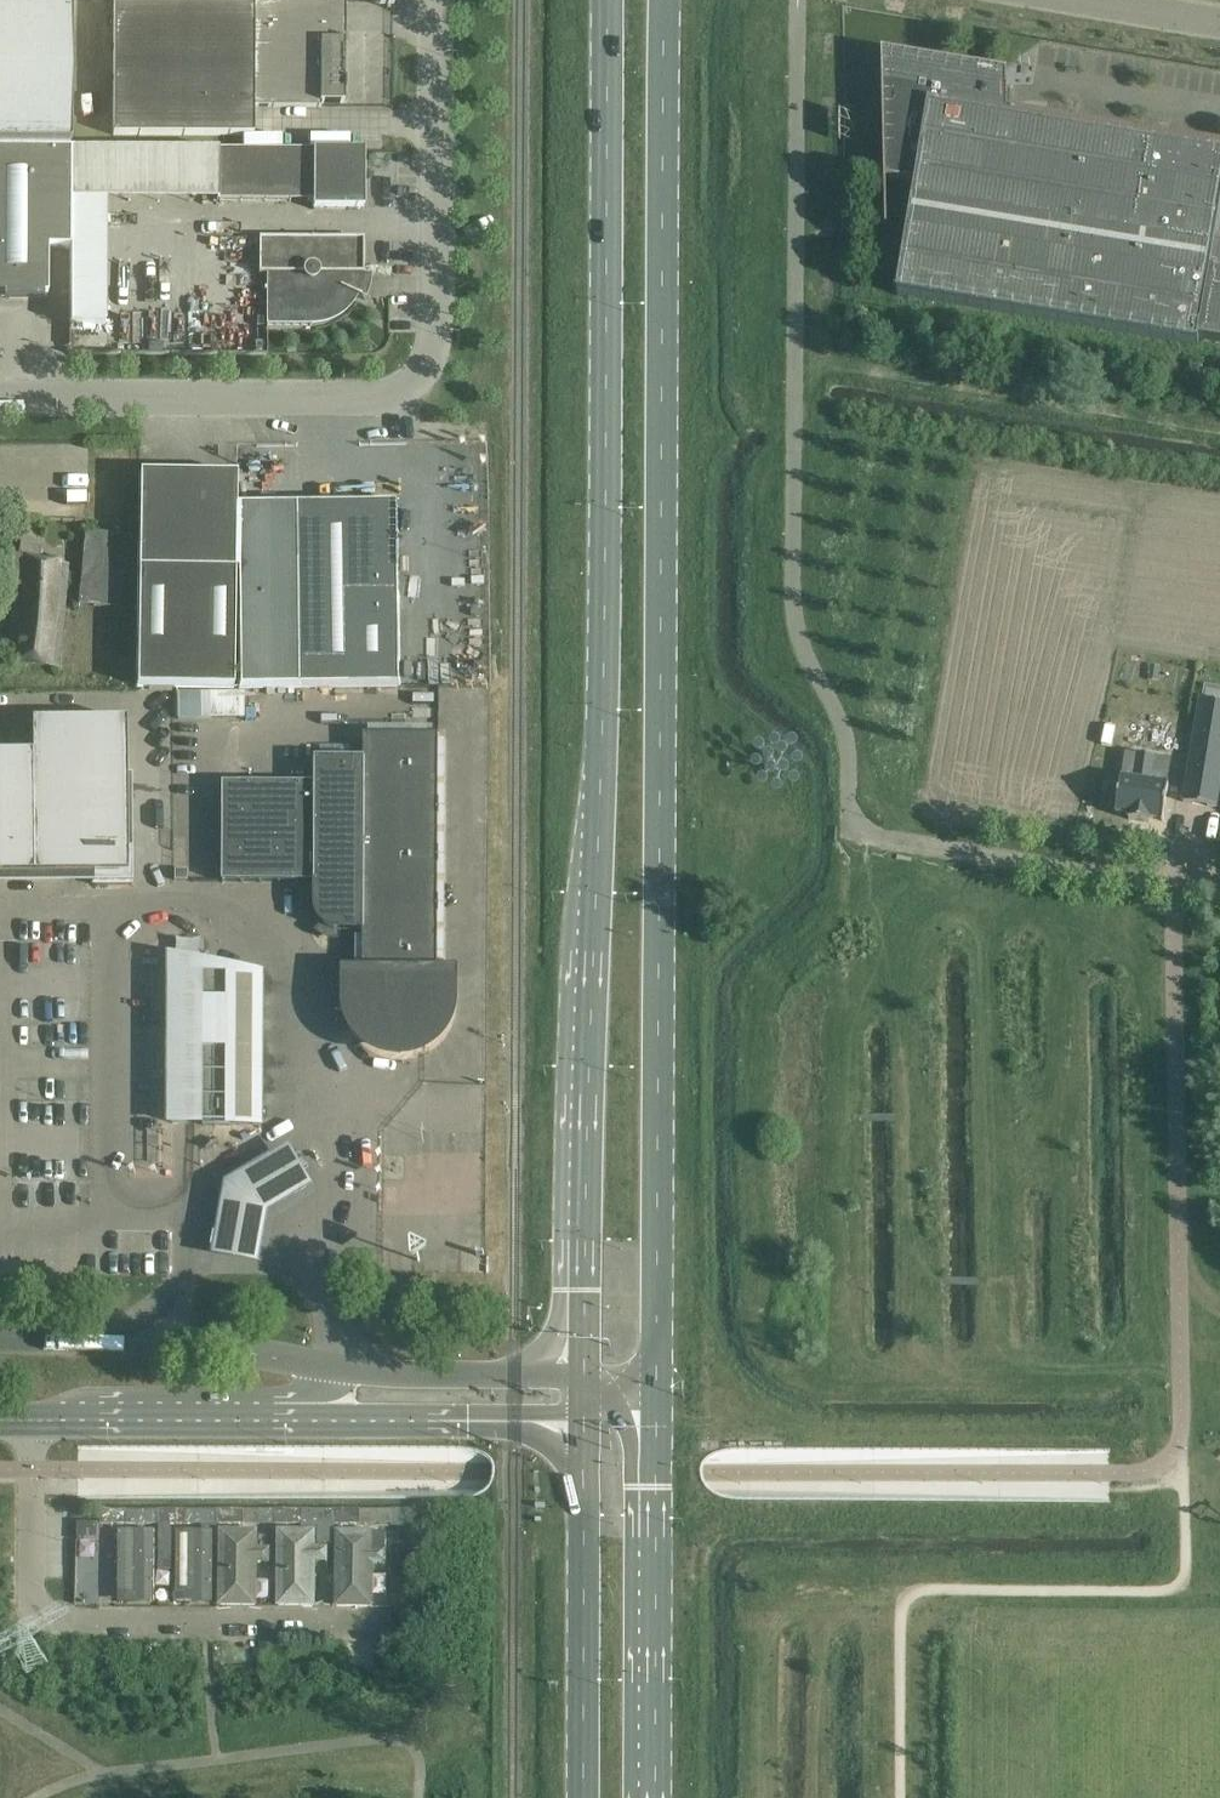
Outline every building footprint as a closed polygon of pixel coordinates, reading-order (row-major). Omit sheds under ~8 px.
[(25,150),(70,150),(70,75),(70,0),(0,0),(0,150),(25,150)] [(113,135),(253,136),(253,107),(254,0),(247,0),(113,0),(113,135)] [(254,0),(253,107),(321,107),(321,103),(343,103),(344,59),(338,59),(338,43),(345,43),(345,0),(344,0),(321,0),(254,0)] [(1202,275),(1219,169),(1219,154),(1009,118),(1008,73),(882,52),(885,180),(915,185),(897,295),(1190,345),(1202,275)] [(5,296),(5,301),(44,302),(44,296),(47,296),(47,249),(69,248),(70,201),(70,150),(25,150),(0,150),(0,296),(5,296)] [(218,151),(218,202),(312,202),(312,209),(363,209),(363,151),(218,151)] [(363,239),(258,238),(258,274),(266,274),(266,302),(266,326),(311,326),(311,323),(327,320),(345,308),(355,295),(360,274),(363,275),(363,239)] [(1202,275),(1190,345),(1191,345),(1191,342),(1219,347),(1219,278),(1202,275)] [(236,475),(140,473),(136,688),(232,690),(234,571),(236,571),(238,688),(401,686),(399,505),(235,507),(236,475)] [(107,534),(85,532),(77,606),(120,610),(122,588),(101,586),(107,534)] [(37,554),(29,552),(28,559),(9,555),(7,588),(13,588),(8,659),(58,669),(68,565),(36,560),(37,554)] [(244,719),(244,692),(177,693),(177,720),(244,719)] [(1183,802),(1217,808),(1219,788),(1219,703),(1200,700),(1183,802)] [(29,752),(0,753),(0,875),(90,874),(90,884),(130,884),(130,848),(125,848),(123,719),(29,720),(29,752)] [(440,736),(364,736),(364,760),(316,760),(316,784),(224,784),(223,883),(315,883),(315,906),(315,909),(315,911),(316,913),(316,915),(317,917),(318,920),(319,921),(321,923),(322,925),(324,927),(326,928),(336,932),(341,933),(364,933),(363,979),(352,979),(352,1004),(352,1008),(353,1012),(353,1016),(355,1020),(356,1024),(358,1028),(361,1032),(363,1035),(366,1038),(369,1041),(373,1044),(376,1046),(380,1048),(384,1050),(388,1051),(392,1052),(396,1053),(401,1053),(405,1053),(409,1052),(413,1051),(417,1050),(421,1048),(425,1047),(429,1044),(432,1042),(435,1039),(438,1036),(441,1032),(443,1029),(445,1025),(447,1021),(448,1017),(449,1013),(450,1009),(450,1004),(450,980),(439,980),(440,736)] [(1156,757),(1137,754),(1133,781),(1122,780),(1117,813),(1163,820),(1168,785),(1152,783),(1156,757)] [(204,963),(204,973),(193,973),(174,973),(173,1122),(193,1122),(203,1122),(203,1125),(232,1125),(232,1047),(218,1047),(218,999),(232,999),(232,968),(204,963)] [(287,1146),(225,1183),(212,1255),(259,1264),(269,1213),(312,1188),(287,1146)] [(128,1511),(101,1511),(101,1525),(128,1525),(128,1511)] [(128,1511),(128,1525),(159,1525),(159,1511),(128,1511)] [(186,1511),(159,1511),(159,1525),(186,1525),(186,1511)] [(186,1511),(186,1525),(191,1525),(191,1531),(216,1531),(216,1525),(217,1525),(217,1511),(186,1511)] [(244,1511),(217,1511),(217,1525),(244,1525),(244,1511)] [(244,1511),(244,1525),(260,1525),(260,1511),(244,1511)] [(303,1511),(275,1511),(275,1512),(275,1525),(303,1525),(303,1511)] [(303,1511),(303,1525),(303,1529),(318,1529),(318,1544),(333,1544),(333,1526),(333,1511),(303,1511)] [(360,1511),(333,1511),(333,1526),(360,1526),(360,1511)] [(360,1511),(360,1526),(391,1526),(391,1512),(360,1511)] [(119,1594),(136,1594),(136,1603),(154,1603),(155,1532),(119,1532),(119,1594)] [(177,1593),(194,1593),(194,1601),(212,1602),(212,1532),(177,1532),(177,1593)] [(220,1607),(255,1608),(257,1532),(221,1532),(220,1607)] [(279,1606),(314,1606),(314,1532),(279,1532),(279,1606)] [(337,1606),(373,1607),(373,1564),(386,1565),(387,1535),(338,1534),(337,1606)]
